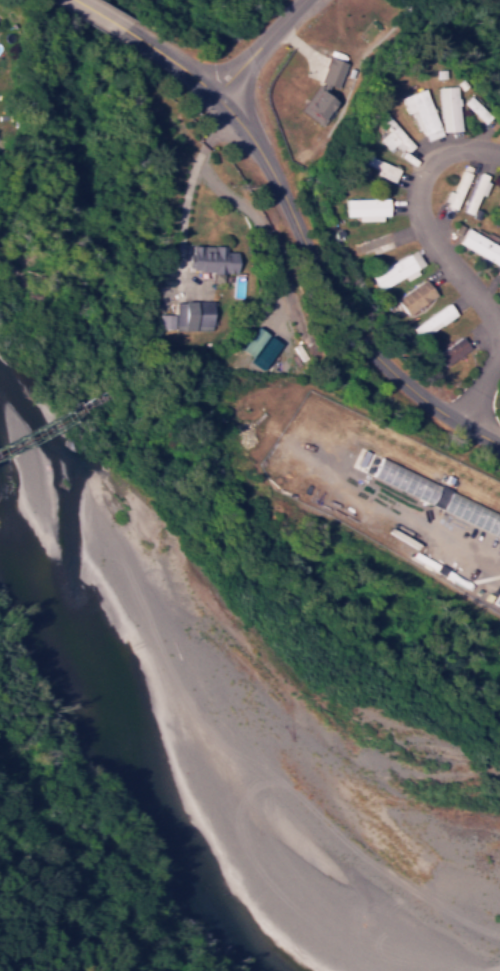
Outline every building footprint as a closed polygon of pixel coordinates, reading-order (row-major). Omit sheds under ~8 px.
[(338,87),(346,62),(325,56),(318,81),(338,87)] [(299,110),(324,124),(333,108),(330,107),(338,94),(316,81),(299,110)] [(436,87),(438,131),(456,130),(454,86),(436,87)] [(439,134),(421,88),(397,97),(403,113),(408,111),(415,130),(419,129),(424,140),(439,134)] [(460,102),(481,124),(488,117),(468,95),(460,102)] [(411,145),(383,114),(376,120),(385,130),(376,139),(386,149),(392,144),(401,154),(411,145)] [(354,160),(375,168),(373,174),(391,181),(396,166),(356,152),(354,160)] [(469,173),(460,169),(450,192),(446,190),(440,202),(453,208),(469,173)] [(463,212),(471,214),(477,193),(482,195),(488,175),(475,171),(463,212)] [(385,219),(385,198),(341,199),(341,216),(355,216),(355,220),(385,219)] [(499,259),(499,248),(464,227),(455,243),(496,266),(499,259)] [(225,246),(187,245),(186,270),(211,270),(211,281),(222,281),(222,273),(235,273),(235,251),(225,251),(225,246)] [(422,264),(414,250),(369,274),(378,290),(403,276),(405,279),(416,274),(413,268),(422,264)] [(404,314),(435,296),(425,279),(394,297),(404,314)] [(160,314),(161,331),(212,329),(211,300),(173,301),(174,313),(160,314)] [(411,324),(417,336),(454,317),(447,305),(411,324)] [(246,356),(263,335),(252,326),(235,348),(246,356)] [(468,349),(460,336),(432,354),(441,367),(468,349)] [(377,460),(369,479),(499,534),(499,511),(377,460)]
